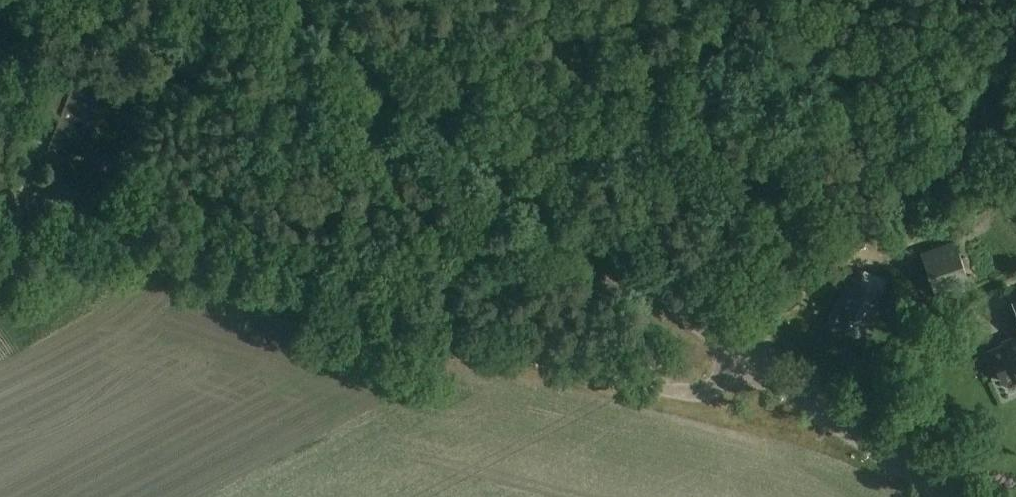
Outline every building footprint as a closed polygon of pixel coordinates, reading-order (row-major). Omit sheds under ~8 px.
[(107,94),(74,81),(68,95),(56,90),(49,110),(61,115),(51,141),(84,154),(107,94)] [(971,289),(955,241),(921,252),(937,300),(971,289)] [(882,289),(853,277),(844,298),(841,296),(830,321),(863,335),(882,289)] [(1014,338),(1015,340),(990,351),(1004,382),(1015,376),(1015,337),(1014,338)]
